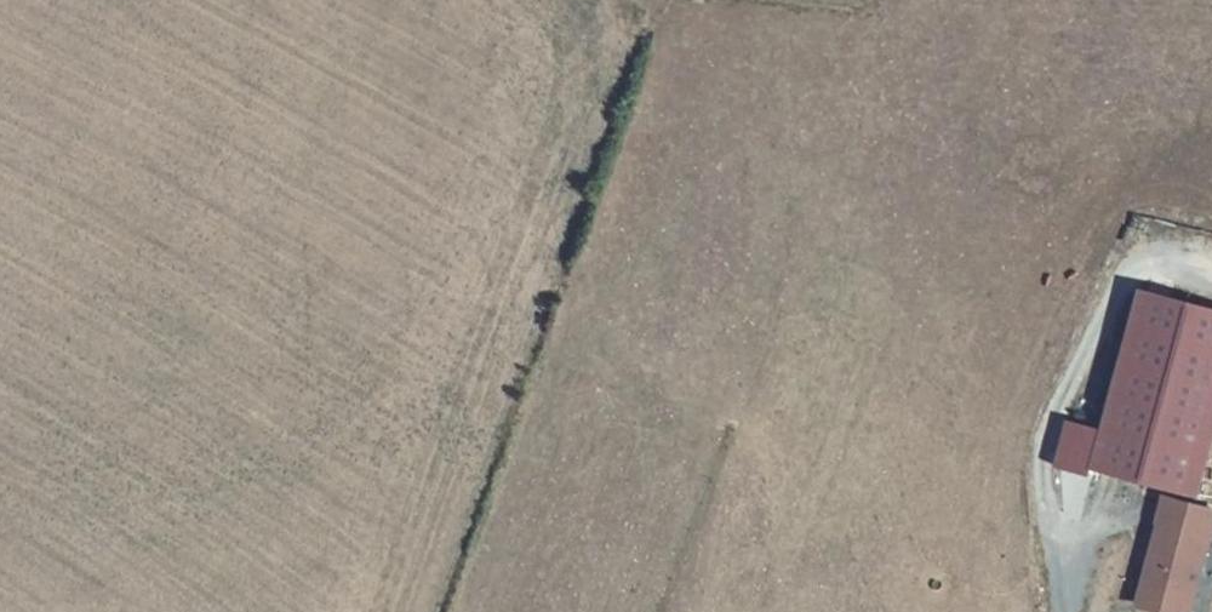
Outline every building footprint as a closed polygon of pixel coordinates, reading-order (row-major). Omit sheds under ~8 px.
[(1195,493),(1211,419),(1211,302),(1130,285),(1099,425),(1061,417),(1051,462),(1195,493)] [(1211,531),(1211,504),(1160,490),(1129,603),(1160,611),(1189,611),(1211,531)]
